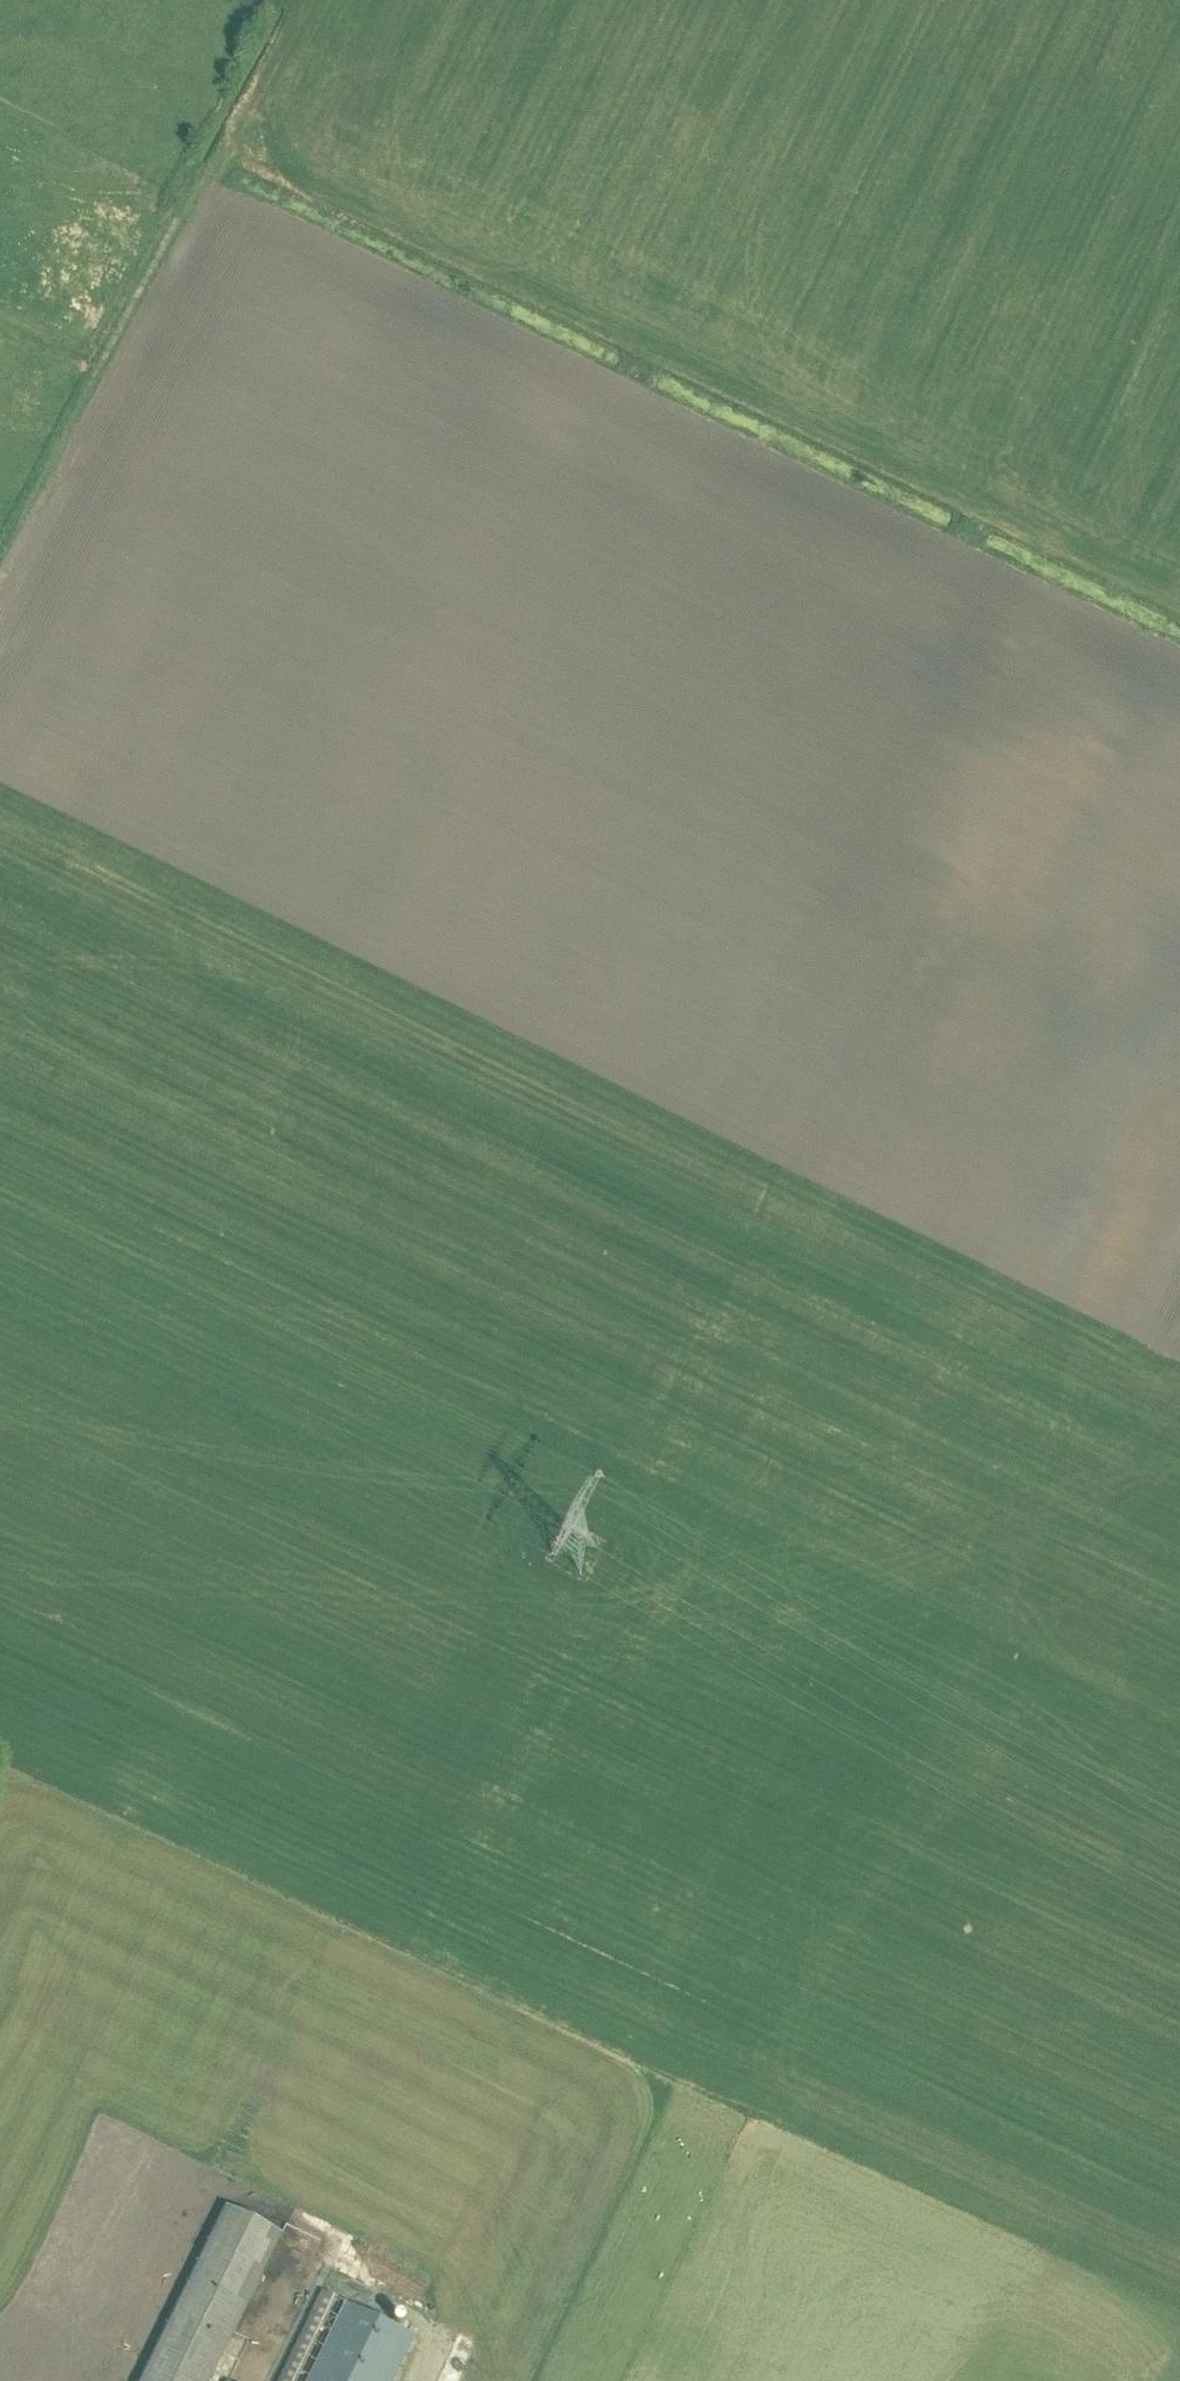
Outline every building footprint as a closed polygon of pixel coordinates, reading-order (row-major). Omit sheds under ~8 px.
[(285,2238),(228,2210),(145,2380),(215,2380),(285,2238)] [(298,2265),(294,2278),(317,2285),(321,2272),(298,2265)] [(417,2341),(324,2296),(283,2380),(398,2380),(417,2341)]
